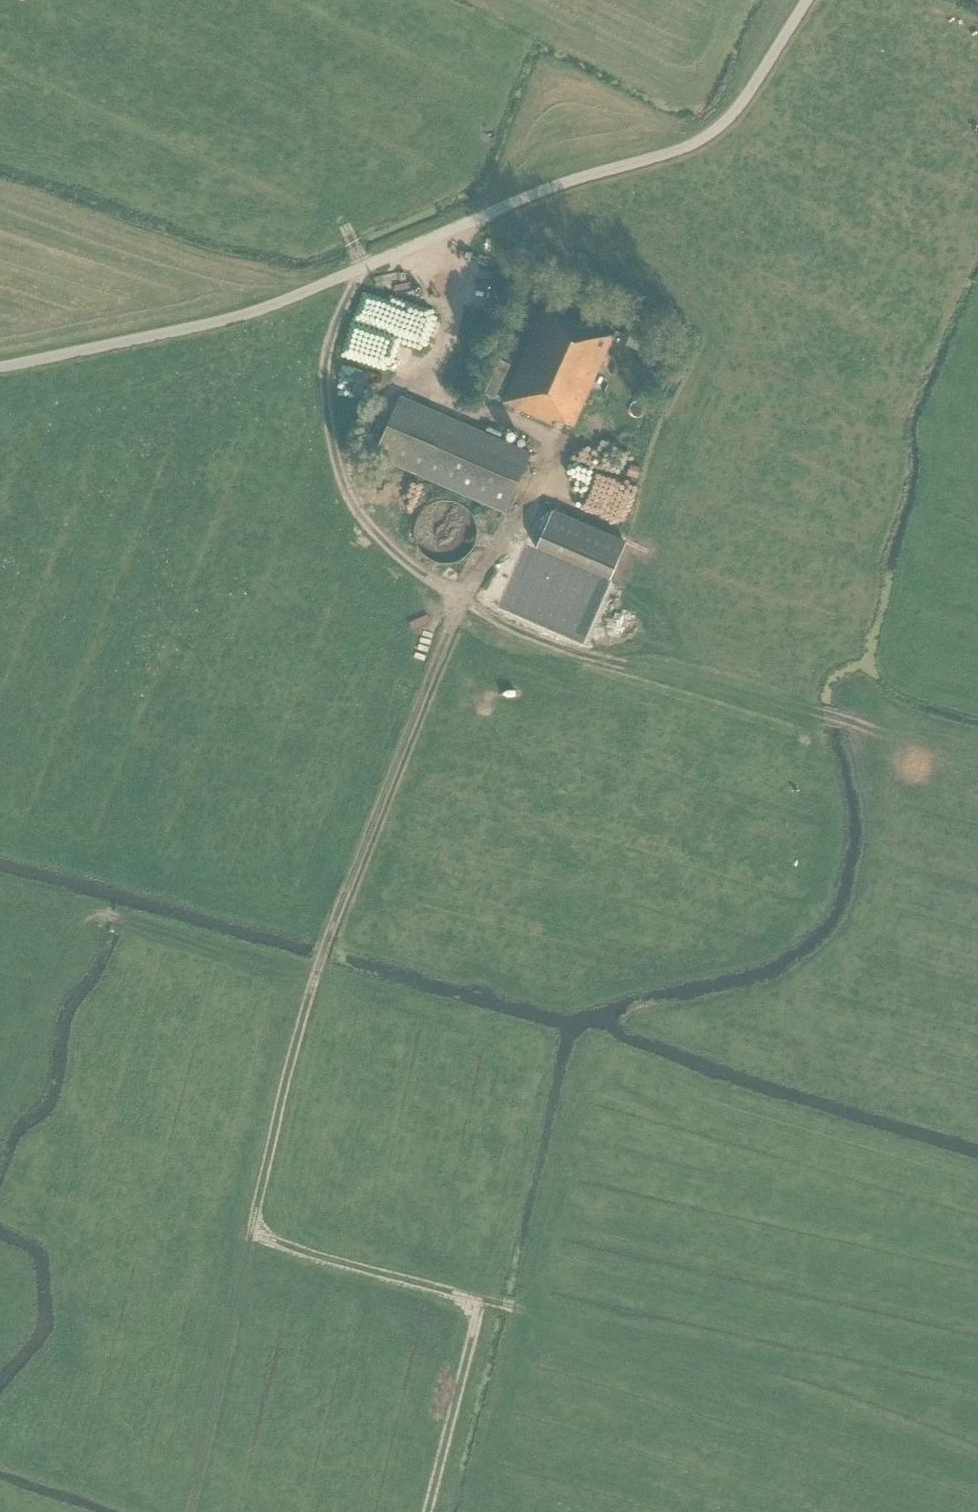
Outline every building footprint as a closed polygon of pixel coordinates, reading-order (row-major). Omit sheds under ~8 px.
[(555,420),(573,428),(613,338),(545,308),(504,403),(553,425),(555,420)] [(475,390),(494,399),(510,364),(491,355),(475,390)] [(374,456),(505,513),(531,454),(400,397),(374,456)] [(627,474),(639,478),(642,468),(630,464),(627,474)] [(432,560),(445,562),(458,559),(468,551),(474,539),(475,526),(471,514),(461,505),(449,500),(436,500),(425,506),(416,516),(413,529),(415,541),(421,552),(432,560)] [(625,544),(552,512),(536,548),(609,580),(625,544)]
